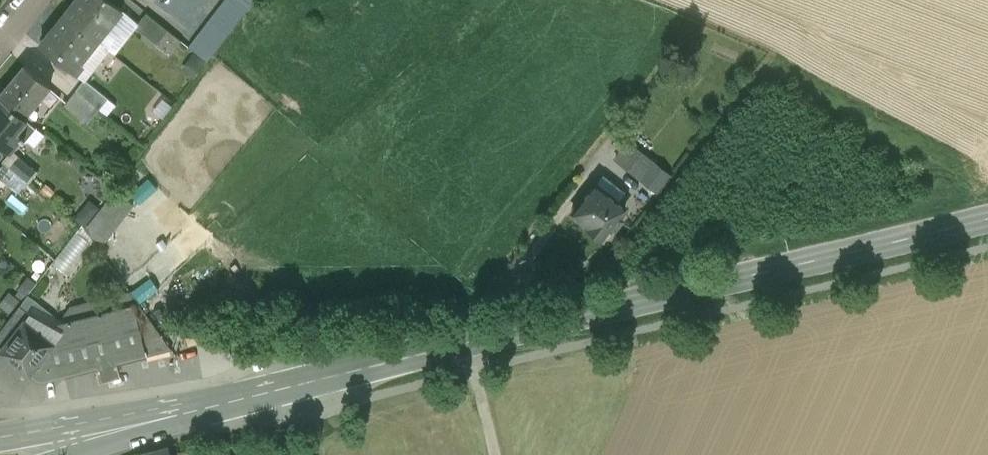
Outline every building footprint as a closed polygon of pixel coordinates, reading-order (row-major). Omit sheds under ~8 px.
[(64,15),(109,50),(114,54),(138,24),(121,11),(122,10),(110,0),(76,0),(64,15)] [(188,45),(207,59),(252,0),(223,0),(188,45)] [(162,48),(173,32),(146,13),(135,28),(162,48)] [(52,30),(57,33),(44,50),(84,81),(109,50),(64,15),(52,30)] [(0,94),(0,97),(25,118),(50,87),(24,65),(0,94)] [(9,154),(20,140),(22,142),(25,139),(24,138),(25,137),(21,134),(20,136),(18,134),(17,132),(27,120),(25,118),(0,97),(0,146),(9,154)] [(626,144),(613,160),(637,179),(650,163),(626,144)] [(15,153),(5,165),(27,183),(29,184),(38,172),(15,153)] [(5,165),(0,171),(0,178),(19,194),(27,183),(5,165)] [(614,193),(611,197),(616,200),(620,194),(600,178),(595,185),(605,193),(609,188),(614,193)] [(595,185),(594,184),(571,215),(585,226),(583,228),(598,239),(605,230),(611,234),(621,220),(616,216),(623,206),(616,200),(611,197),(614,193),(609,188),(605,193),(595,185)] [(113,190),(101,207),(88,198),(75,218),(108,240),(133,203),(113,190)] [(51,255),(65,273),(86,257),(80,249),(93,239),(86,229),(51,255)] [(55,283),(66,271),(46,254),(35,266),(55,283)] [(27,295),(0,331),(0,351),(36,380),(38,381),(39,381),(41,381),(43,382),(46,381),(96,369),(100,382),(120,377),(117,363),(172,350),(130,293),(71,307),(37,303),(27,295)]
